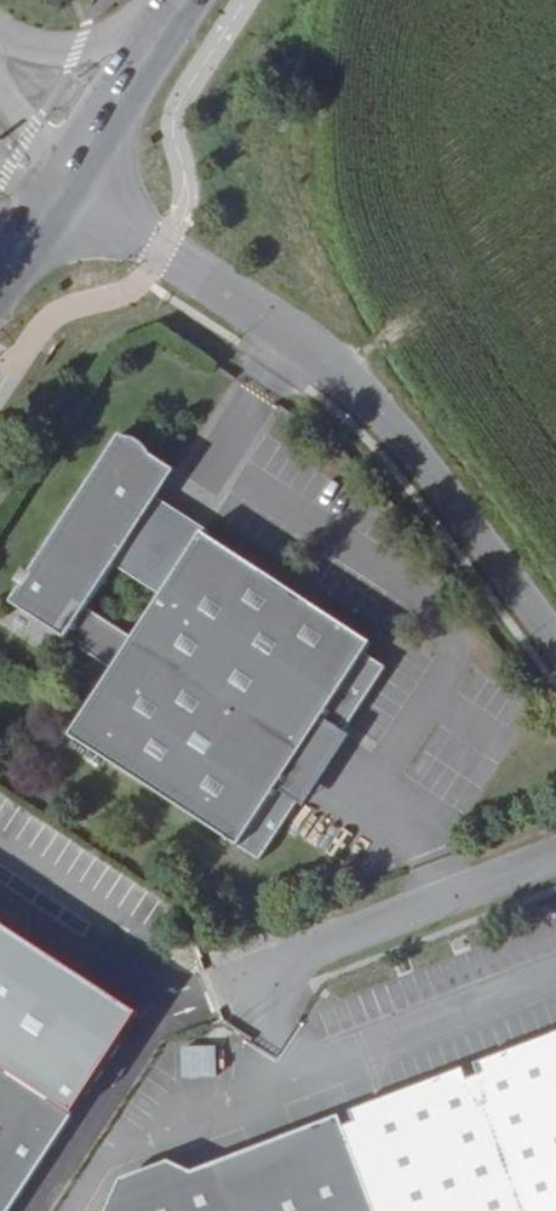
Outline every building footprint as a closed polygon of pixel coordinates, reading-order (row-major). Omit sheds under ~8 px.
[(342,737),(386,669),(366,656),(373,646),(201,535),(195,545),(150,516),(177,474),(152,458),(152,456),(151,453),(149,451),(145,447),(137,443),(135,442),(130,441),(129,441),(126,441),(120,438),(30,576),(31,578),(23,591),(21,590),(10,607),(111,672),(68,738),(260,862),(300,800),(280,786),(321,724),(342,737)] [(303,1123),(188,1165),(179,1197),(149,1188),(141,1210),(555,1210),(555,1029),(473,1061),(477,1071),(465,1075),(462,1065),(348,1107),(353,1118),(342,1122),(336,1110),(303,1123)] [(71,1115),(0,1068),(0,1210),(9,1210),(71,1115)] [(188,1165),(163,1162),(123,1185),(108,1207),(122,1210),(141,1210),(149,1188),(179,1197),(188,1165)]
